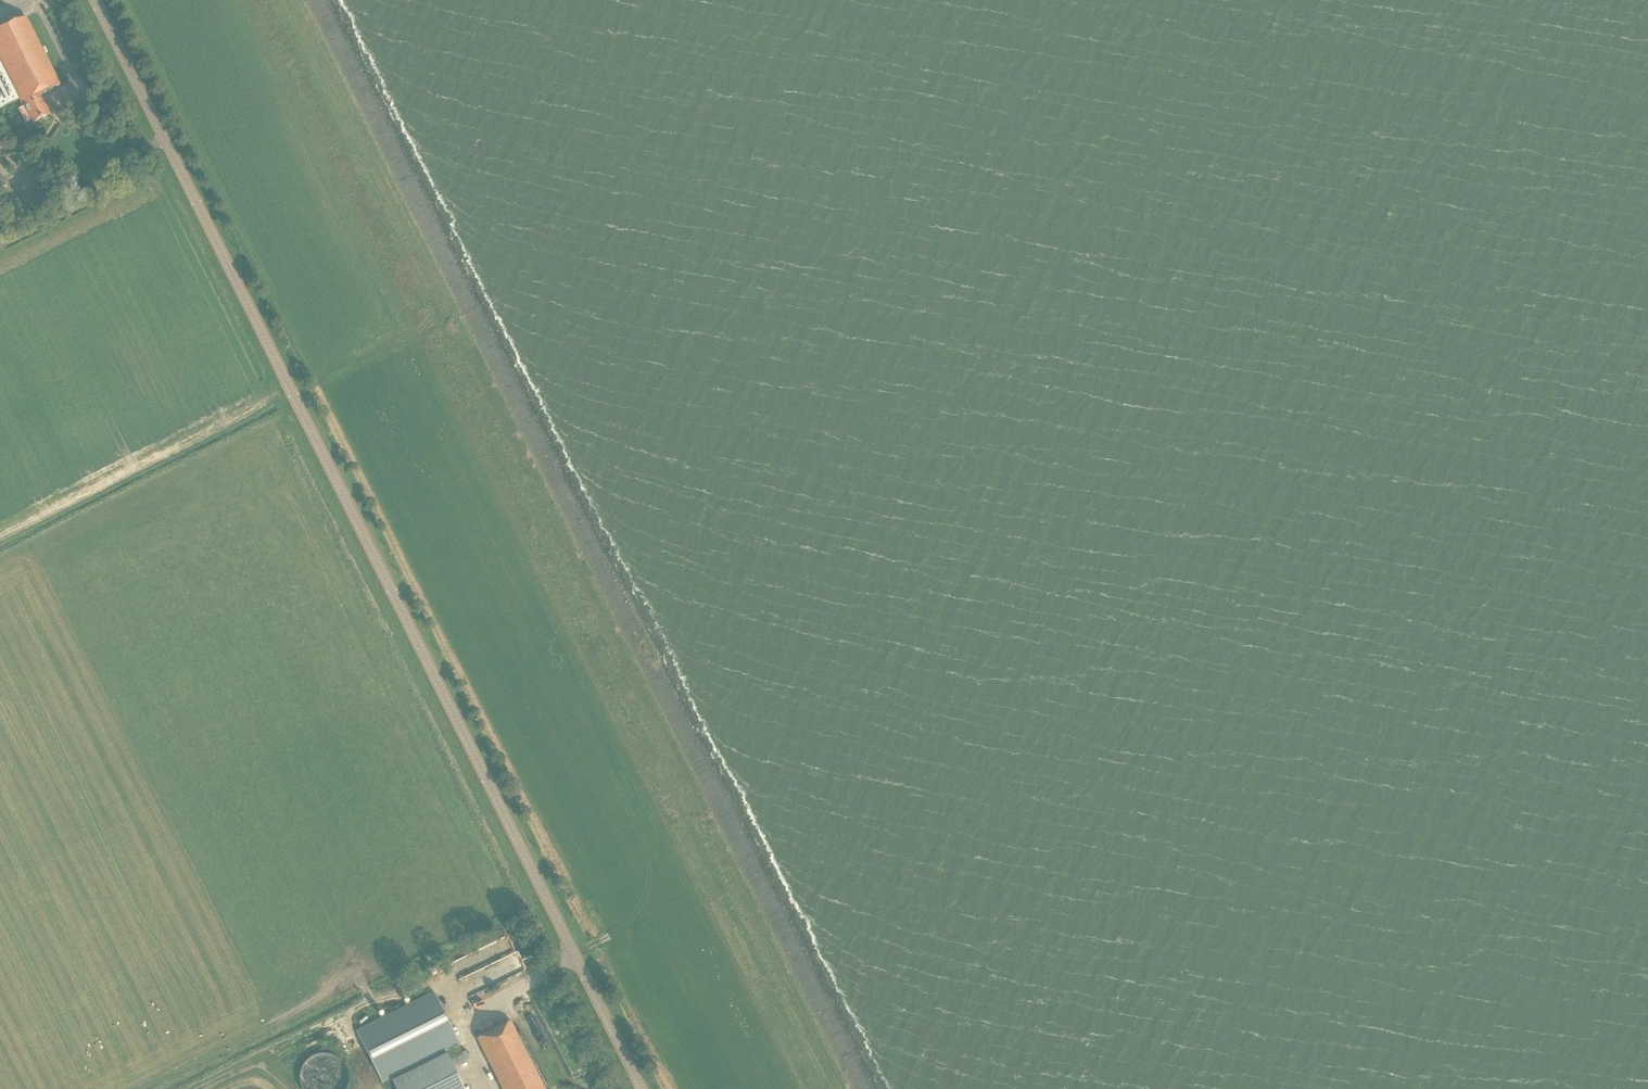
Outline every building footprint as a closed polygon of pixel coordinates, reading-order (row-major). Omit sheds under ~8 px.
[(0,31),(0,62),(19,100),(21,104),(23,104),(24,106),(18,109),(25,122),(31,119),(33,123),(50,114),(45,105),(44,105),(38,95),(40,95),(60,84),(27,17),(0,31)] [(0,62),(0,110),(19,100),(0,62)] [(480,947),(446,965),(451,974),(485,956),(480,947)] [(523,959),(518,948),(503,954),(508,965),(523,959)] [(502,958),(486,968),(492,979),(509,969),(502,958)] [(447,1054),(392,1081),(396,1088),(465,1088),(454,1067),(470,1059),(466,1051),(462,1053),(457,1043),(459,1042),(436,994),(358,1033),(382,1081),(445,1049),(447,1054)] [(333,1019),(320,1023),(325,1040),(333,1037),(335,1042),(339,1040),(333,1019)] [(511,1022),(477,1039),(503,1088),(545,1088),(511,1022)] [(532,1040),(537,1053),(542,1051),(537,1038),(532,1040)] [(350,1079),(350,1074),(349,1070),(347,1066),(345,1063),(342,1060),(338,1057),(334,1055),(330,1054),(326,1054),(322,1054),(318,1055),(314,1056),(310,1058),(307,1061),(304,1064),(302,1068),(301,1071),(300,1075),(300,1079),(300,1083),(301,1087),(302,1088),(348,1088),(349,1086),(350,1083),(350,1079)]
